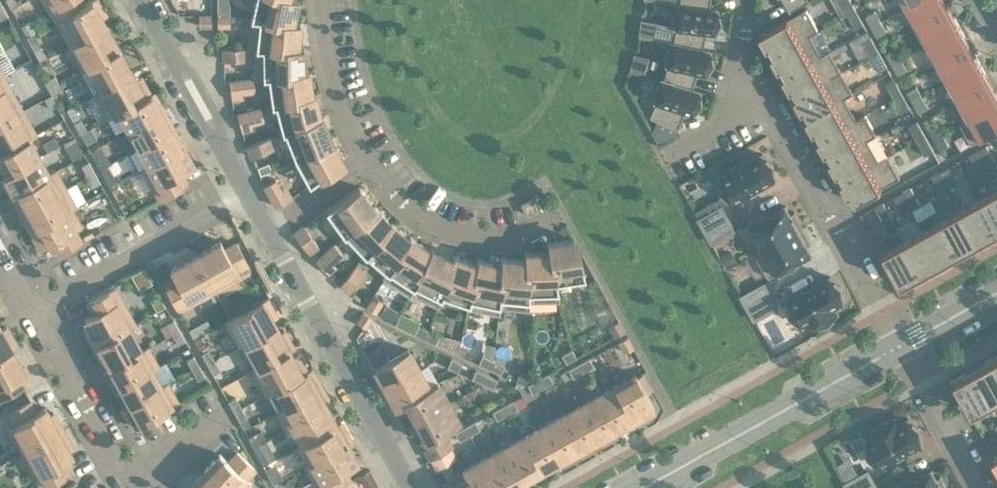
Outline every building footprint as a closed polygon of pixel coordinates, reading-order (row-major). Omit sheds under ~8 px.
[(11,8),(18,4),(15,0),(6,0),(11,8)] [(56,20),(90,0),(88,0),(82,2),(81,0),(51,0),(54,3),(48,7),(56,20)] [(69,44),(105,24),(102,17),(106,15),(98,0),(90,0),(56,20),(69,44)] [(249,16),(299,23),(299,21),(291,20),(296,0),(254,0),(250,16),(249,16)] [(678,4),(709,8),(709,7),(710,0),(679,0),(678,4)] [(789,11),(808,0),(784,0),(789,11)] [(847,13),(855,9),(851,0),(839,0),(847,13)] [(917,25),(949,7),(945,0),(917,0),(906,6),(917,25)] [(675,26),(672,41),(672,42),(702,49),(702,48),(706,30),(713,31),(719,20),(716,8),(709,7),(709,8),(678,4),(676,3),(671,14),(673,26),(675,26)] [(917,25),(927,44),(959,26),(949,7),(917,25)] [(771,54),(772,56),(810,35),(819,30),(806,8),(760,33),(767,47),(770,45),(774,53),(771,54)] [(855,9),(847,13),(855,28),(864,23),(855,9)] [(865,15),(871,25),(880,20),(874,10),(865,15)] [(198,25),(210,25),(211,15),(198,14),(198,25)] [(217,25),(229,25),(229,15),(217,15),(217,25)] [(253,44),(253,47),(303,46),(303,45),(297,45),(299,23),(249,16),(246,44),(253,44)] [(880,20),(871,25),(877,36),(886,31),(880,20)] [(29,21),(20,25),(26,36),(35,31),(29,21)] [(69,44),(83,68),(119,48),(105,24),(69,44)] [(927,44),(937,63),(970,45),(959,26),(927,44)] [(782,66),(786,73),(821,54),(810,35),(772,56),(779,68),(782,66)] [(862,41),(870,56),(879,51),(870,36),(862,41)] [(667,64),(662,79),(691,89),(691,88),(697,71),(704,72),(711,62),(709,50),(702,48),(702,49),(672,42),(672,41),(670,41),(663,51),(665,64),(667,64)] [(937,63),(948,81),(980,63),(970,45),(937,63)] [(34,50),(40,60),(47,56),(41,46),(34,50)] [(253,47),(253,77),(307,70),(307,68),(303,69),(303,46),(253,47)] [(223,48),(224,60),(248,59),(248,47),(223,48)] [(886,52),(892,63),(901,58),(895,47),(886,52)] [(96,91),(96,92),(132,72),(119,48),(83,68),(83,69),(89,65),(102,88),(96,91)] [(793,87),(797,95),(833,77),(842,72),(829,50),(821,54),(786,73),(786,74),(783,75),(790,89),(793,87)] [(879,51),(870,56),(878,70),(887,65),(879,51)] [(633,54),(631,66),(643,69),(646,57),(633,54)] [(901,58),(892,63),(898,73),(907,69),(901,58)] [(948,81),(958,100),(991,82),(980,63),(948,81)] [(267,77),(271,104),(314,93),(313,91),(311,92),(307,70),(253,77),(253,79),(267,77)] [(96,92),(109,116),(154,92),(153,91),(149,93),(140,77),(136,79),(132,72),(96,92)] [(806,117),(807,118),(845,98),(844,96),(852,92),(842,72),(833,77),(797,95),(795,96),(802,110),(805,108),(809,116),(806,117)] [(22,110),(2,74),(0,75),(0,122),(22,110)] [(44,80),(47,87),(58,82),(54,75),(44,80)] [(229,81),(230,93),(254,90),(253,77),(229,81)] [(662,79),(660,78),(653,88),(653,100),(655,101),(649,116),(677,128),(684,110),(691,112),(699,102),(698,90),(691,88),(691,89),(662,79)] [(885,82),(893,98),(902,93),(894,78),(885,82)] [(58,82),(47,87),(51,94),(62,89),(58,82)] [(960,124),(996,104),(996,94),(991,82),(958,100),(968,119),(960,123),(960,124)] [(907,90),(913,101),(922,96),(916,85),(907,90)] [(119,112),(129,129),(164,110),(154,92),(109,116),(110,117),(119,112)] [(275,105),(282,131),(321,115),(321,114),(319,114),(314,93),(271,104),(271,106),(275,105)] [(902,93),(893,98),(901,112),(910,107),(902,93)] [(44,98),(50,108),(57,104),(51,94),(44,98)] [(922,96),(913,101),(919,111),(928,106),(922,96)] [(818,138),(819,141),(856,118),(845,98),(807,118),(814,131),(816,129),(821,137),(818,138)] [(960,124),(971,144),(996,129),(996,104),(960,124)] [(237,113),(240,125),(263,119),(260,107),(237,113)] [(35,134),(22,110),(0,122),(0,153),(35,134)] [(129,129),(139,147),(173,127),(164,110),(129,129)] [(294,157),(330,137),(321,115),(282,131),(282,133),(284,132),(294,156),(294,157)] [(74,122),(79,133),(86,129),(81,118),(74,122)] [(829,159),(831,162),(869,141),(856,118),(819,141),(825,152),(828,150),(832,158),(829,159)] [(908,125),(916,140),(925,135),(917,120),(908,125)] [(928,128),(934,139),(943,134),(937,123),(928,128)] [(142,167),(143,168),(183,145),(173,127),(139,147),(148,164),(142,167)] [(80,133),(86,143),(94,139),(89,129),(80,133)] [(4,174),(39,155),(30,138),(36,134),(35,134),(0,153),(0,166),(4,174)] [(943,134),(934,139),(940,149),(949,144),(943,134)] [(54,135),(42,142),(46,151),(58,144),(54,135)] [(925,135),(916,140),(925,154),(933,150),(925,135)] [(247,145),(252,156),(274,148),(270,136),(247,145)] [(330,137),(294,157),(309,184),(342,160),(330,139),(331,139),(330,137)] [(75,138),(64,145),(72,159),(83,153),(75,138)] [(841,180),(841,181),(879,159),(869,141),(831,162),(837,173),(840,171),(844,179),(841,180)] [(986,144),(977,149),(987,166),(996,161),(986,144)] [(183,145),(143,168),(159,198),(187,183),(180,171),(194,164),(183,145)] [(987,166),(977,149),(969,154),(978,171),(987,166)] [(720,176),(723,191),(734,201),(776,177),(773,163),(762,153),(749,160),(747,156),(731,165),(733,169),(720,176)] [(10,194),(55,170),(55,169),(49,172),(39,155),(4,174),(14,191),(10,194)] [(106,155),(95,162),(99,169),(110,162),(106,155)] [(879,159),(841,181),(848,194),(851,192),(856,201),(900,177),(887,155),(879,159)] [(81,165),(87,175),(94,171),(88,161),(81,165)] [(268,161),(256,165),(259,173),(271,168),(268,161)] [(948,165),(940,170),(949,187),(958,182),(948,165)] [(101,170),(108,184),(115,180),(108,166),(101,170)] [(10,194),(20,212),(65,187),(55,170),(10,194)] [(949,187),(940,170),(931,175),(940,192),(949,187)] [(94,171),(87,175),(93,186),(100,182),(94,171)] [(264,184),(276,205),(286,199),(275,178),(264,184)] [(325,210),(343,234),(374,205),(373,204),(372,205),(358,186),(325,210)] [(911,186),(902,191),(911,208),(920,203),(911,186)] [(979,196),(996,229),(996,186),(979,196)] [(20,212),(30,230),(75,205),(65,187),(20,212)] [(911,208),(902,191),(893,196),(902,212),(911,208)] [(960,207),(978,239),(996,229),(996,230),(996,229),(979,196),(960,207)] [(527,214),(537,209),(532,198),(522,204),(527,214)] [(874,206),(883,223),(892,218),(883,201),(874,206)] [(75,205),(30,230),(40,249),(53,241),(60,253),(81,241),(75,229),(81,226),(71,208),(75,206),(75,205)] [(345,234),(364,254),(391,222),(390,221),(389,222),(374,205),(343,234),(344,235),(345,234)] [(705,230),(729,217),(729,216),(728,216),(722,205),(699,218),(705,229),(705,230)] [(755,252),(755,253),(803,226),(794,211),(790,213),(785,205),(768,215),(765,210),(748,220),(763,247),(755,252)] [(937,208),(936,209),(960,252),(959,250),(978,239),(960,207),(942,217),(937,208)] [(936,209),(918,219),(940,260),(959,250),(960,252),(936,209)] [(729,217),(705,230),(705,231),(706,231),(712,242),(735,229),(729,218),(730,218),(729,217)] [(921,228),(903,238),(922,273),(923,272),(922,270),(940,260),(918,219),(917,220),(921,228)] [(382,277),(383,278),(410,236),(409,236),(408,236),(391,222),(364,254),(365,256),(366,254),(386,271),(382,277)] [(293,232),(308,252),(318,245),(303,225),(293,232)] [(803,226),(755,253),(768,276),(778,271),(780,276),(797,267),(794,262),(812,252),(807,244),(811,242),(803,226)] [(383,278),(408,295),(431,248),(430,247),(429,249),(410,236),(383,278)] [(573,238),(548,241),(558,300),(559,300),(556,282),(584,277),(573,238)] [(922,273),(903,238),(884,249),(893,265),(889,267),(898,283),(921,271),(922,273)] [(220,240),(195,253),(193,249),(192,249),(214,289),(239,275),(236,269),(247,263),(236,242),(224,248),(220,240)] [(548,251),(526,251),(528,310),(529,310),(529,301),(558,300),(548,241),(547,242),(548,251)] [(316,260),(324,269),(342,252),(333,243),(316,260)] [(411,293),(436,306),(454,255),(452,255),(451,258),(431,248),(408,295),(409,296),(411,293)] [(214,289),(192,249),(175,259),(177,263),(170,267),(174,276),(163,282),(178,310),(214,289)] [(729,250),(722,254),(728,265),(735,261),(729,250)] [(502,257),(497,314),(498,314),(499,307),(528,310),(526,251),(524,251),(524,259),(502,257)] [(466,307),(468,307),(478,258),(477,258),(476,263),(454,255),(436,306),(438,307),(442,294),(467,303),(466,307)] [(468,307),(497,314),(502,257),(500,257),(500,263),(478,258),(468,307)] [(340,283),(349,291),(365,273),(355,265),(340,283)] [(135,272),(140,286),(150,282),(145,268),(135,272)] [(788,299),(790,313),(801,323),(810,318),(814,324),(828,322),(838,311),(835,305),(843,300),(841,285),(830,275),(788,299)] [(747,307),(772,294),(771,293),(770,293),(764,282),(741,295),(748,306),(747,307)] [(84,328),(94,345),(134,323),(114,286),(86,302),(93,313),(84,318),(88,325),(84,328)] [(158,293),(149,298),(156,310),(165,305),(158,293)] [(772,294),(747,307),(748,308),(748,307),(754,319),(777,306),(771,295),(772,295),(772,294)] [(366,306),(375,312),(382,301),(373,295),(366,306)] [(226,320),(239,345),(275,325),(272,318),(276,316),(266,298),(226,320)] [(356,321),(365,327),(372,316),(363,311),(356,321)] [(166,323),(172,333),(179,329),(173,319),(166,323)] [(609,325),(615,335),(624,330),(618,320),(609,325)] [(106,369),(107,369),(147,347),(147,346),(141,350),(128,327),(134,324),(134,323),(94,345),(103,362),(108,360),(111,366),(106,369)] [(413,333),(424,338),(428,329),(417,324),(413,333)] [(189,330),(193,337),(202,332),(198,325),(189,330)] [(252,368),(253,369),(293,347),(283,329),(279,332),(275,325),(239,345),(240,346),(246,342),(258,365),(252,368)] [(15,344),(6,326),(1,328),(0,326),(0,352),(15,344)] [(179,329),(172,333),(178,344),(185,340),(179,329)] [(428,329),(424,338),(435,343),(439,334),(428,329)] [(618,341),(624,351),(633,346),(627,336),(618,341)] [(0,352),(0,397),(1,399),(23,387),(16,375),(25,371),(11,347),(16,344),(15,344),(0,352)] [(460,346),(458,354),(464,357),(468,350),(460,346)] [(107,369),(116,387),(157,365),(147,347),(107,369)] [(253,369),(266,393),(311,368),(306,370),(297,354),(292,356),(289,350),(293,348),(293,347),(253,369)] [(374,367),(385,387),(419,368),(408,348),(374,367)] [(561,354),(566,363),(576,357),(571,348),(561,354)] [(201,352),(207,363),(214,359),(208,349),(201,352)] [(478,363),(488,368),(493,359),(482,354),(478,363)] [(186,358),(192,369),(199,365),(193,355),(186,358)] [(447,366),(457,371),(462,362),(451,357),(447,366)] [(588,357),(578,363),(583,371),(593,365),(588,357)] [(973,365),(992,399),(996,397),(996,363),(993,357),(975,367),(974,365),(973,365)] [(214,359),(207,363),(212,373),(219,370),(214,359)] [(493,359),(488,368),(499,373),(503,364),(493,359)] [(583,371),(578,363),(568,368),(572,377),(583,371)] [(122,407),(167,383),(167,382),(161,385),(152,369),(158,366),(157,365),(116,387),(126,404),(122,407)] [(199,365),(192,369),(197,379),(204,376),(199,365)] [(992,399),(973,365),(974,367),(951,380),(960,396),(964,394),(973,410),(992,399)] [(276,410),(276,411),(321,386),(311,368),(266,393),(266,394),(272,391),(282,407),(276,410)] [(385,387),(395,406),(437,382),(437,381),(428,386),(419,368),(385,387)] [(471,377),(482,382),(486,373),(475,368),(471,377)] [(548,372),(537,378),(542,387),(553,381),(548,372)] [(486,373),(482,382),(492,388),(497,379),(486,373)] [(635,373),(614,384),(633,418),(653,406),(645,392),(650,389),(642,373),(636,376),(635,373)] [(542,387),(537,378),(527,384),(532,393),(542,387)] [(404,402),(414,420),(448,401),(437,382),(395,406),(396,407),(404,402)] [(167,383),(122,407),(132,426),(177,401),(167,383)] [(614,384),(595,394),(614,428),(633,418),(614,384)] [(276,411),(286,429),(331,404),(321,386),(276,411)] [(595,394),(576,405),(595,439),(614,428),(595,394)] [(228,400),(234,411),(241,407),(235,396),(228,400)] [(8,426),(22,451),(62,429),(53,411),(48,414),(44,406),(36,411),(29,399),(8,411),(14,423),(8,426)] [(513,399),(502,405),(507,413),(517,408),(513,399)] [(448,401),(414,420),(425,440),(459,421),(448,401)] [(292,426),(302,443),(341,422),(340,421),(336,424),(327,407),(331,405),(331,404),(286,429),(286,430),(292,426)] [(507,413),(502,405),(492,410),(496,419),(507,413)] [(576,405),(558,415),(576,449),(595,439),(576,405)] [(241,407),(234,411),(239,421),(246,417),(241,407)] [(558,415),(539,426),(557,460),(576,449),(558,415)] [(866,440),(869,455),(880,465),(922,442),(919,427),(908,417),(899,422),(896,416),(881,418),(872,429),(875,435),(866,440)] [(475,420),(464,426),(469,434),(480,428),(475,420)] [(305,464),(305,465),(350,440),(341,422),(302,443),(311,461),(305,464)] [(469,434),(464,426),(454,431),(459,440),(469,434)] [(539,426),(520,436),(538,470),(557,460),(539,426)] [(62,429),(22,451),(42,487),(70,472),(63,461),(72,456),(68,449),(72,446),(62,429)] [(248,436),(253,447),(260,443),(255,432),(248,436)] [(424,448),(430,458),(451,447),(445,436),(424,448)] [(520,436),(501,447),(520,480),(538,470),(520,436)] [(305,465),(318,487),(334,487),(350,480),(343,468),(356,461),(347,443),(351,441),(350,440),(305,465)] [(267,441),(254,448),(260,459),(273,452),(267,441)] [(482,457),(499,487),(506,487),(520,480),(501,447),(482,457)] [(205,468),(226,487),(245,487),(251,482),(246,478),(255,468),(237,451),(228,461),(219,453),(205,468)] [(463,467),(474,487),(499,487),(482,457),(463,467)] [(463,467),(462,468),(466,477),(448,487),(474,487),(463,467)] [(205,468),(190,484),(195,487),(226,487),(205,468)] [(267,472),(273,483),(280,479),(274,468),(267,472)] [(940,475),(936,477),(932,469),(914,479),(911,474),(894,484),(896,487),(948,487),(940,475)] [(369,470),(359,476),(363,484),(374,479),(369,470)] [(875,481),(875,480),(874,481),(868,470),(845,483),(848,487),(863,487),(875,481)]
